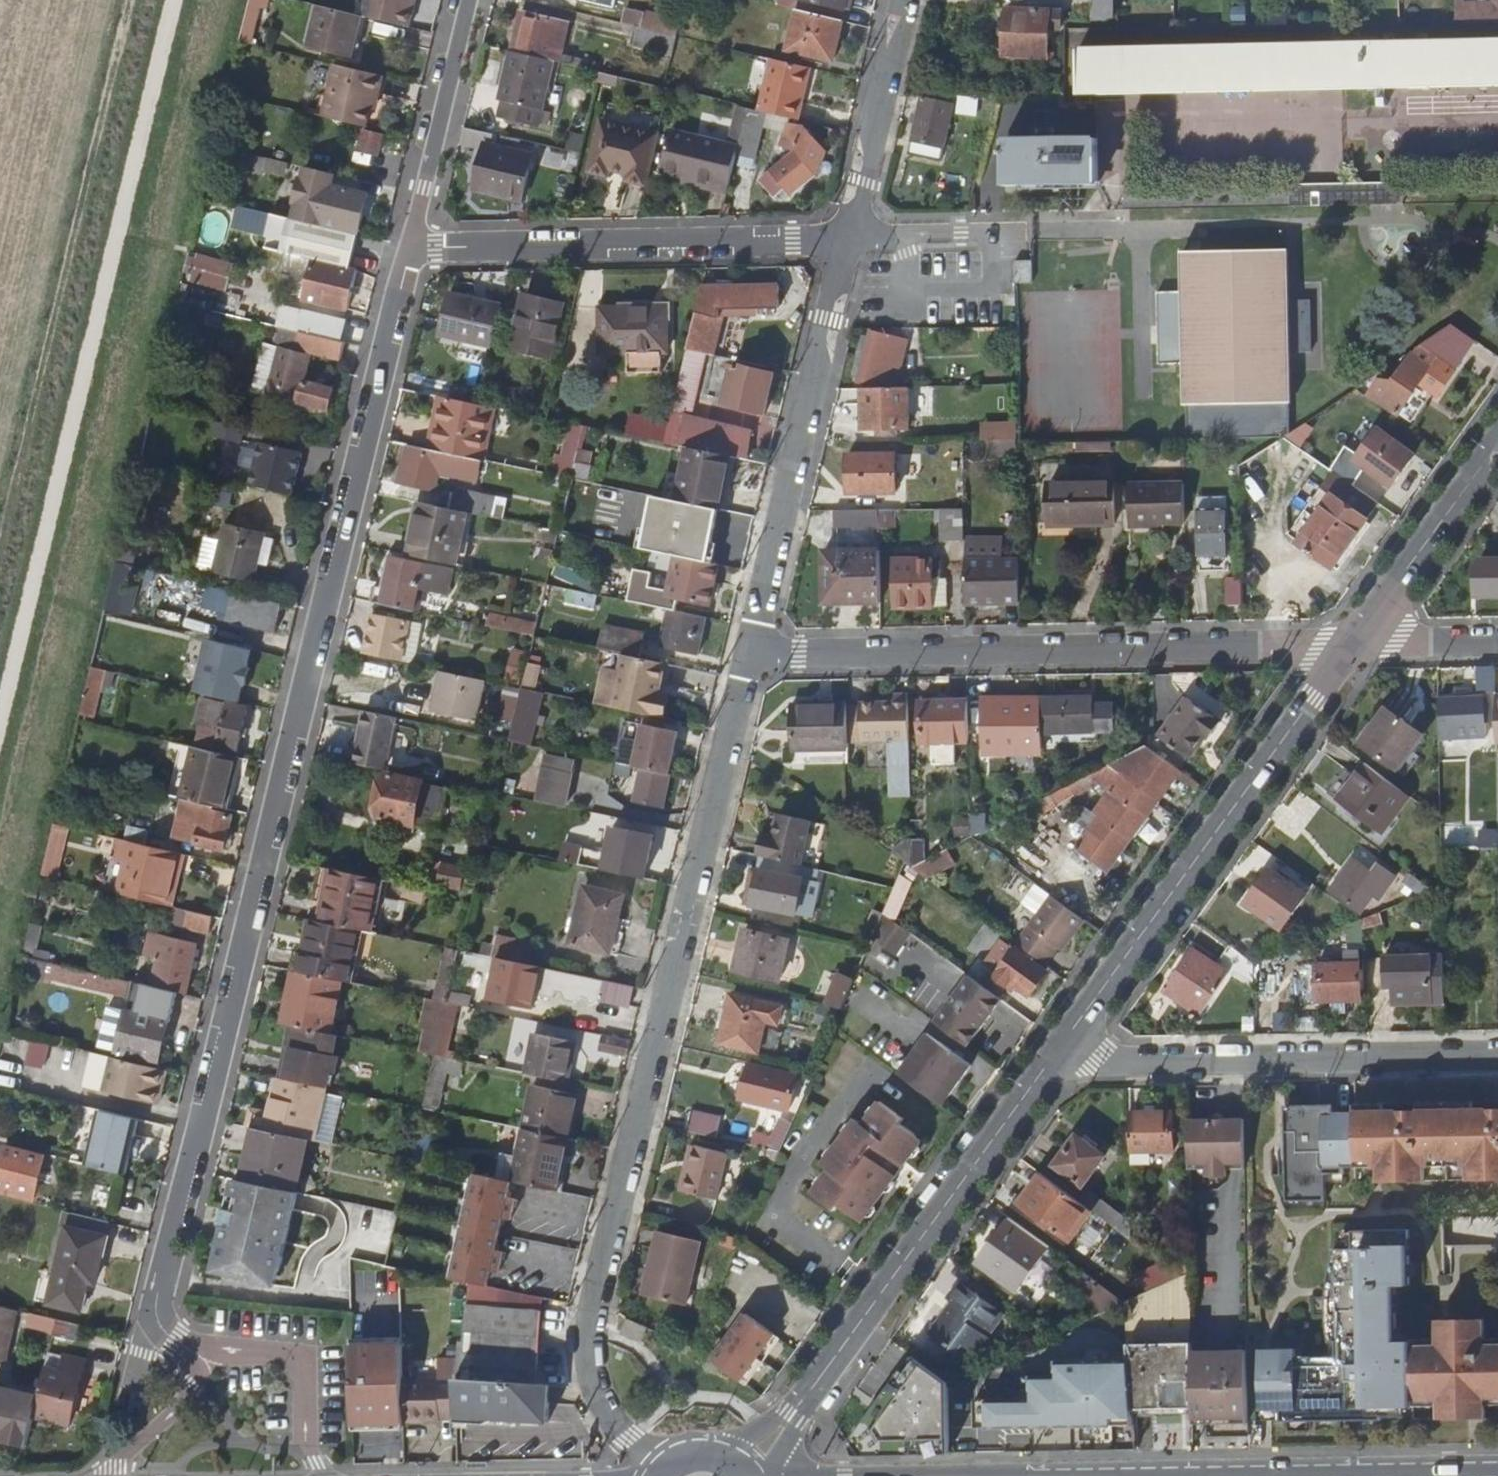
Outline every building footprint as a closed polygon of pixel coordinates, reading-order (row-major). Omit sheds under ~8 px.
[(362,19),(408,30),(413,13),(409,12),(412,0),(366,0),(362,19)] [(801,14),(842,24),(847,0),(795,0),(803,2),(801,14)] [(1094,21),(1115,20),(1115,0),(1094,0),(1094,21)] [(1457,23),(1497,22),(1497,0),(1457,0),(1457,23)] [(360,19),(317,9),(308,48),(351,59),(360,19)] [(1003,18),(1003,67),(1047,67),(1046,36),(1059,36),(1059,18),(1033,18),(1033,12),(1025,11),(1025,18),(1003,18)] [(1267,28),(1288,27),(1288,13),(1267,14),(1267,28)] [(837,66),(848,25),(842,24),(801,14),(791,55),(837,66)] [(640,32),(676,40),(680,23),(644,15),(640,32)] [(510,54),(570,69),(572,61),(559,58),(566,28),(519,17),(510,54)] [(671,59),(676,40),(640,32),(634,30),(629,50),(671,59)] [(1079,98),(1497,88),(1497,43),(1079,53),(1079,98)] [(552,65),(511,56),(500,105),(503,106),(499,122),(537,131),(552,65)] [(572,61),(570,69),(594,74),(595,66),(572,61)] [(760,114),(765,115),(799,123),(811,72),(772,63),(760,114)] [(335,68),(323,118),(366,128),(374,96),(379,97),(383,79),(335,68)] [(661,121),(667,94),(648,90),(642,116),(661,121)] [(957,98),(930,99),(928,104),(921,102),(911,143),(944,151),(957,98)] [(742,134),(748,111),(738,109),(732,132),(742,134)] [(748,111),(742,134),(739,148),(737,156),(755,160),(765,115),(760,114),(748,111)] [(645,186),(658,135),(603,122),(590,173),(609,178),(610,170),(629,175),(627,182),(645,186)] [(793,153),(757,184),(776,207),(787,199),(789,201),(814,180),(825,154),(807,130),(790,126),(779,149),(793,153)] [(364,130),(358,151),(378,155),(383,135),(364,130)] [(490,139),(461,132),(457,149),(480,155),(471,192),(519,203),(529,162),(487,152),(490,139)] [(742,134),(732,132),(729,146),(739,148),(742,134)] [(711,192),(727,196),(737,156),(739,148),(729,146),(673,133),(662,175),(712,187),(711,192)] [(1001,143),(1001,187),(1095,185),(1094,140),(1001,143)] [(264,158),(214,147),(210,164),(260,176),(264,158)] [(311,182),(302,221),(357,234),(366,195),(311,182)] [(203,192),(201,202),(236,210),(277,219),(278,211),(203,192)] [(277,219),(236,210),(232,223),(273,233),(269,250),(315,261),(350,269),(357,238),(277,219)] [(227,291),(236,264),(193,250),(184,277),(227,291)] [(1035,264),(1048,264),(1048,251),(1035,251),(1035,264)] [(1310,307),(1288,307),(1287,256),(1182,258),(1183,298),(1156,298),(1157,370),(1183,370),(1185,442),(1278,442),(1287,435),(1286,359),(1310,359),(1310,307)] [(1013,260),(1014,281),(1031,285),(1032,260),(1013,260)] [(350,269),(315,261),(305,301),(347,311),(356,270),(350,269)] [(701,289),(687,351),(699,353),(710,355),(719,320),(716,318),(718,311),(776,309),(775,286),(701,289)] [(460,341),(492,349),(501,310),(448,296),(438,339),(459,344),(460,341)] [(525,298),(512,351),(550,361),(563,308),(525,298)] [(285,309),(280,328),(340,343),(345,323),(285,309)] [(667,312),(601,313),(601,359),(606,359),(606,379),(662,378),(661,358),(667,357),(667,312)] [(1451,325),(1416,349),(1392,382),(1379,379),(1368,395),(1396,415),(1420,381),(1438,394),(1476,343),(1451,325)] [(280,328),(278,328),(274,344),(281,346),(311,353),(341,360),(345,344),(340,343),(280,328)] [(864,385),(863,390),(889,389),(892,377),(883,375),(886,365),(898,368),(905,341),(870,332),(856,383),(864,385)] [(270,387),(281,349),(266,345),(254,391),(268,395),(270,388),(270,387)] [(303,382),(311,353),(281,346),(281,349),(270,387),(270,388),(300,396),(303,382)] [(687,351),(672,413),(684,416),(699,353),(687,351)] [(734,360),(712,353),(700,393),(721,400),(734,360)] [(732,371),(724,405),(765,415),(774,375),(754,370),(752,376),(732,371)] [(334,389),(303,382),(300,396),(297,403),(327,412),(334,389)] [(297,403),(300,396),(270,388),(268,395),(297,403)] [(863,390),(860,389),(861,431),(907,430),(906,389),(889,389),(863,390)] [(492,409),(477,406),(443,398),(430,451),(480,462),(492,409)] [(672,413),(664,444),(687,449),(730,458),(746,461),(753,433),(684,416),(672,413)] [(1312,418),(1300,426),(1305,433),(1316,425),(1312,418)] [(557,468),(576,473),(588,425),(569,420),(557,468)] [(241,430),(211,423),(208,439),(237,446),(241,430)] [(977,425),(978,441),(987,441),(1000,441),(999,424),(977,425)] [(1354,464),(1349,469),(1368,482),(1372,477),(1387,488),(1411,455),(1375,429),(1351,462),(1354,464)] [(1000,441),(987,441),(987,457),(1016,456),(1016,441),(1000,441)] [(254,476),(251,487),(291,497),(300,456),(257,446),(250,475),(254,476)] [(430,451),(407,447),(400,485),(436,493),(441,471),(449,473),(448,479),(475,485),(480,462),(430,451)] [(677,502),(691,505),(719,510),(730,458),(687,449),(677,502)] [(846,458),(847,496),(894,496),(893,458),(846,458)] [(1378,504),(1343,479),(1320,510),(1296,543),(1331,568),(1378,504)] [(571,480),(559,533),(580,537),(591,490),(576,487),(577,481),(571,480)] [(954,511),(964,511),(963,483),(953,483),(954,511)] [(1182,484),(1128,486),(1128,526),(1183,525),(1182,484)] [(1045,487),(1045,526),(1093,524),(1093,528),(1112,528),(1111,486),(1045,487)] [(452,511),(470,515),(491,519),(495,499),(456,491),(452,511)] [(677,502),(643,495),(640,512),(688,522),(691,505),(677,502)] [(1296,543),(1320,510),(1308,501),(1284,534),(1296,543)] [(423,505),(411,558),(458,568),(470,515),(452,511),(423,505)] [(954,511),(940,511),(941,543),(964,543),(964,511),(954,511)] [(878,512),(833,513),(834,528),(879,527),(878,512)] [(1195,513),(1195,558),(1226,557),(1226,512),(1195,513)] [(226,526),(215,573),(252,581),(263,535),(226,526)] [(964,543),(965,564),(965,573),(966,605),(1019,604),(1019,565),(1019,563),(1002,563),(1002,542),(964,543)] [(880,605),(879,551),(823,553),(822,573),(826,573),(827,602),(862,601),(862,606),(880,605)] [(718,565),(676,557),(668,591),(667,596),(678,598),(709,604),(718,565)] [(891,561),(893,609),(948,608),(948,583),(941,578),(941,564),(932,564),(932,560),(891,561)] [(377,590),(374,605),(413,613),(419,585),(416,585),(420,567),(393,561),(387,592),(377,590)] [(1484,598),(1497,597),(1497,561),(1483,561),(1484,598)] [(675,612),(678,598),(667,596),(668,591),(649,587),(651,574),(634,570),(627,602),(668,611),(675,612)] [(1225,605),(1241,605),(1240,574),(1225,574),(1225,605)] [(283,605),(234,594),(227,623),(276,635),(283,605)] [(431,604),(428,616),(448,620),(451,608),(431,604)] [(675,612),(668,611),(662,641),(667,643),(666,650),(698,657),(706,619),(675,612)] [(522,636),(534,638),(539,616),(528,613),(522,636)] [(488,616),(485,628),(500,631),(504,632),(507,619),(488,616)] [(374,617),(365,656),(415,666),(423,628),(374,617)] [(485,628),(466,624),(463,638),(483,642),(485,628)] [(604,627),(598,651),(623,656),(638,659),(643,635),(604,627)] [(515,634),(504,632),(500,631),(497,643),(513,647),(515,634)] [(250,652),(207,641),(195,693),(238,703),(242,686),(245,686),(249,670),(246,669),(250,652)] [(613,709),(657,718),(661,694),(657,693),(662,664),(638,659),(623,656),(613,709)] [(90,669),(78,716),(91,719),(99,685),(107,687),(110,674),(90,669)] [(1494,695),(1493,669),(1482,670),(1482,695),(1494,695)] [(483,683),(442,674),(432,714),(474,722),(483,683)] [(534,693),(521,691),(514,720),(527,723),(534,693)] [(1090,699),(1040,701),(1041,735),(1113,734),(1112,710),(1090,709),(1090,699)] [(1189,699),(1160,740),(1189,762),(1206,737),(1211,741),(1224,723),(1189,699)] [(201,723),(196,745),(234,755),(245,711),(201,700),(195,722),(201,723)] [(983,756),(1041,754),(1041,735),(1040,701),(1007,702),(1006,708),(998,708),(997,702),(981,702),(983,756)] [(969,742),(968,703),(920,704),(920,742),(933,742),(933,763),(954,764),(954,742),(969,742)] [(1482,703),(1437,703),(1437,720),(1444,719),(1445,735),(1466,736),(1466,743),(1483,743),(1482,703)] [(853,707),(847,708),(847,740),(887,738),(889,797),(910,797),(909,704),(853,705),(853,707)] [(792,751),(848,750),(847,740),(847,708),(847,706),(791,707),(792,751)] [(1386,710),(1359,746),(1395,771),(1421,736),(1386,710)] [(363,713),(351,765),(383,771),(395,720),(363,713)] [(644,719),(634,768),(641,769),(669,775),(677,731),(665,729),(666,724),(644,719)] [(1180,772),(1146,747),(1042,802),(1037,804),(1024,811),(1026,814),(1032,811),(1036,818),(1101,784),(1111,791),(1095,813),(1086,808),(1076,822),(1089,831),(1076,849),(1107,872),(1133,837),(1135,839),(1149,820),(1147,817),(1180,772)] [(184,802),(185,802),(215,810),(223,812),(236,760),(196,750),(184,802)] [(1407,797),(1362,765),(1335,803),(1380,835),(1407,797)] [(544,769),(536,803),(564,809),(571,775),(544,769)] [(669,775),(641,769),(635,802),(662,808),(669,775)] [(424,783),(389,776),(380,818),(440,831),(444,814),(426,810),(427,801),(458,807),(460,794),(423,785),(424,783)] [(505,778),(502,793),(513,796),(517,781),(505,778)] [(1019,805),(1022,812),(1024,811),(1037,804),(1033,797),(1019,805)] [(215,810),(185,802),(176,842),(224,854),(231,821),(213,817),(215,810)] [(970,814),(970,839),(981,833),(981,813),(970,814)] [(764,858),(797,865),(799,866),(809,822),(778,814),(773,838),(760,835),(756,856),(764,858)] [(587,856),(585,867),(644,879),(652,842),(648,842),(649,837),(611,829),(604,859),(587,856)] [(1480,852),(1496,852),(1496,834),(1479,834),(1480,852)] [(129,863),(120,897),(162,907),(175,854),(120,841),(116,860),(129,863)] [(568,852),(565,864),(579,866),(582,855),(568,852)] [(786,914),(797,865),(764,858),(754,907),(786,914)] [(1326,891),(1331,895),(1354,863),(1349,860),(1326,891)] [(468,870),(431,863),(427,884),(464,891),(468,870)] [(1354,863),(1331,895),(1356,912),(1369,895),(1375,898),(1390,878),(1370,863),(1365,871),(1354,863)] [(328,926),(358,932),(376,936),(388,882),(333,871),(326,904),(333,906),(328,926)] [(1267,871),(1242,905),(1278,932),(1303,898),(1267,871)] [(1427,890),(1406,875),(1400,883),(1415,895),(1419,890),(1424,894),(1427,890)] [(899,876),(882,915),(894,924),(911,884),(899,876)] [(1084,921),(1051,897),(1032,883),(1021,900),(1040,913),(1016,946),(1045,967),(1057,950),(1061,953),(1084,921)] [(584,887),(571,945),(610,954),(623,896),(584,887)] [(188,913),(173,910),(169,926),(184,930),(188,913)] [(208,935),(212,919),(188,913),(184,930),(208,935)] [(894,924),(882,915),(870,942),(892,958),(909,934),(894,924)] [(307,976),(343,983),(350,985),(355,965),(351,964),(358,932),(328,926),(310,923),(305,948),(313,950),(307,976)] [(28,926),(21,957),(33,960),(39,936),(40,929),(28,926)] [(745,929),(735,971),(779,980),(789,939),(745,929)] [(1335,932),(1328,934),(1329,955),(1337,955),(1337,950),(1347,949),(1347,932),(1335,932)] [(150,987),(173,993),(184,995),(197,945),(149,934),(143,959),(157,962),(150,987)] [(39,936),(33,960),(47,963),(49,953),(57,954),(60,942),(39,936)] [(1046,974),(1003,943),(986,965),(1000,975),(997,980),(1012,992),(1016,986),(1030,996),(1046,974)] [(1251,965),(1225,948),(1210,969),(1190,954),(1160,995),(1191,1018),(1221,977),(1252,999),(1251,965)] [(542,969),(500,960),(491,1000),(533,1009),(542,969)] [(1392,1019),(1442,1018),(1441,964),(1434,964),(1434,973),(1384,974),(1385,1003),(1392,1003),(1392,1019)] [(150,987),(56,965),(53,981),(147,1003),(146,1005),(169,1010),(173,993),(150,987)] [(1316,966),(1316,1001),(1359,1001),(1358,966),(1316,966)] [(283,1026),(291,1027),(324,1034),(331,1009),(337,1011),(343,983),(307,976),(295,973),(283,1026)] [(825,1005),(842,1009),(854,980),(839,974),(825,1005)] [(1001,1001),(968,977),(954,997),(971,1008),(973,1005),(990,1017),(1001,1001)] [(634,987),(605,982),(600,1001),(629,1008),(634,987)] [(954,997),(934,1024),(967,1049),(990,1017),(973,1005),(971,1008),(954,997)] [(730,998),(719,1045),(756,1053),(767,1007),(730,998)] [(107,1051),(117,1053),(127,1014),(117,1012),(107,1051)] [(127,1014),(117,1053),(157,1063),(166,1024),(127,1014)] [(289,1058),(283,1081),(324,1090),(328,1072),(332,1073),(336,1053),(324,1051),(329,1035),(324,1034),(291,1027),(286,1049),(294,1051),(292,1058),(289,1058)] [(426,1030),(420,1054),(435,1057),(441,1033),(426,1030)] [(533,1035),(524,1074),(565,1082),(573,1043),(533,1035)] [(627,1056),(630,1041),(605,1036),(602,1051),(627,1056)] [(903,1079),(907,1082),(909,1081),(910,1081),(912,1080),(914,1080),(911,1084),(942,1106),(952,1092),(953,1093),(972,1066),(944,1046),(934,1058),(931,1056),(916,1077),(914,1077),(915,1075),(914,1074),(914,1072),(912,1070),(909,1068),(906,1069),(904,1070),(903,1072),(902,1073),(902,1075),(902,1077),(903,1079)] [(463,1062),(435,1057),(426,1095),(441,1098),(446,1075),(459,1078),(463,1062)] [(161,1095),(166,1073),(110,1060),(102,1094),(151,1106),(154,1093),(161,1095)] [(748,1067),(739,1099),(787,1112),(796,1079),(748,1067)] [(250,1129),(259,1131),(306,1140),(309,1129),(319,1132),(329,1096),(277,1084),(269,1119),(253,1116),(250,1129)] [(533,1085),(523,1130),(566,1139),(568,1139),(576,1094),(533,1085)] [(1355,1174),(1379,1173),(1379,1184),(1425,1182),(1424,1172),(1469,1171),(1470,1181),(1497,1181),(1497,1103),(1354,1107),(1354,1115),(1355,1174)] [(857,1123),(824,1169),(831,1173),(814,1197),(839,1214),(842,1209),(864,1224),(922,1144),(900,1128),(905,1121),(881,1104),(864,1127),(857,1123)] [(1355,1174),(1354,1115),(1333,1115),(1333,1111),(1284,1112),(1286,1209),(1325,1208),(1325,1181),(1342,1180),(1342,1174),(1355,1174)] [(691,1112),(685,1131),(714,1138),(719,1119),(691,1112)] [(125,1176),(138,1122),(110,1115),(100,1113),(87,1167),(125,1176)] [(1129,1115),(1130,1155),(1173,1154),(1173,1114),(1129,1115)] [(746,1145),(779,1153),(791,1126),(776,1120),(769,1140),(750,1132),(746,1145)] [(1212,1120),(1188,1121),(1189,1167),(1206,1167),(1207,1179),(1226,1178),(1226,1166),(1226,1132),(1212,1132),(1212,1120)] [(1226,1132),(1226,1120),(1212,1120),(1212,1132),(1226,1132)] [(1245,1139),(1244,1120),(1226,1120),(1226,1132),(1226,1166),(1245,1166),(1245,1139)] [(523,1130),(511,1183),(554,1192),(566,1139),(523,1130)] [(248,1183),(292,1193),(296,1194),(308,1141),(306,1140),(259,1131),(253,1159),(239,1157),(236,1171),(250,1174),(248,1183)] [(417,1134),(410,1162),(432,1166),(438,1138),(417,1134)] [(1076,1135),(1054,1166),(1084,1187),(1106,1155),(1076,1135)] [(6,1140),(0,1163),(0,1193),(31,1201),(44,1149),(6,1140)] [(684,1172),(680,1191),(716,1200),(727,1154),(694,1146),(688,1173),(684,1172)] [(475,1174),(462,1227),(499,1236),(503,1220),(511,1222),(516,1201),(508,1199),(511,1183),(475,1174)] [(1051,1180),(1042,1174),(1034,1186),(1042,1192),(1051,1180)] [(1042,1192),(1034,1186),(1020,1205),(1070,1241),(1092,1210),(1081,1202),(1051,1180),(1042,1192)] [(248,1183),(234,1181),(223,1227),(231,1229),(227,1243),(219,1242),(212,1275),(270,1288),(274,1273),(280,1275),(291,1227),(285,1225),(292,1193),(248,1183)] [(1081,1202),(1092,1210),(1131,1239),(1131,1218),(1091,1189),(1081,1202)] [(109,1225),(71,1216),(48,1308),(79,1315),(85,1292),(76,1289),(77,1284),(92,1287),(109,1225)] [(1051,1248),(1011,1219),(977,1265),(1017,1293),(1051,1248)] [(1354,1227),(1355,1243),(1413,1241),(1412,1226),(1354,1227)] [(462,1227),(450,1280),(468,1284),(468,1283),(487,1287),(490,1272),(499,1274),(504,1252),(495,1250),(499,1236),(462,1227)] [(656,1267),(649,1297),(685,1305),(700,1243),(658,1233),(650,1265),(656,1267)] [(1353,1262),(1335,1262),(1332,1273),(1330,1282),(1329,1292),(1328,1307),(1329,1319),(1331,1330),(1333,1341),(1337,1341),(1338,1355),(1297,1356),(1297,1349),(1261,1350),(1262,1420),(1283,1420),(1283,1422),(1384,1420),(1383,1407),(1413,1407),(1413,1355),(1398,1355),(1397,1294),(1411,1294),(1410,1243),(1353,1244),(1353,1262)] [(1152,1291),(1184,1277),(1170,1267),(1145,1278),(1152,1291)] [(1129,1345),(1192,1342),(1191,1293),(1191,1274),(1184,1277),(1152,1291),(1127,1303),(1126,1303),(1129,1345)] [(952,1304),(930,1335),(956,1355),(963,1346),(980,1357),(991,1341),(988,1338),(1004,1316),(959,1284),(948,1300),(952,1304)] [(1126,1303),(1127,1303),(1101,1284),(1088,1302),(1103,1313),(1126,1303)] [(469,1285),(468,1307),(519,1311),(520,1294),(469,1285)] [(0,1307),(0,1359),(6,1360),(14,1329),(52,1337),(56,1320),(0,1307)] [(468,1307),(462,1381),(491,1383),(536,1385),(541,1312),(519,1311),(468,1307)] [(746,1314),(712,1361),(741,1382),(775,1335),(746,1314)] [(648,1328),(629,1319),(623,1333),(641,1341),(648,1328)] [(81,1326),(56,1320),(52,1337),(77,1342),(81,1326)] [(1485,1352),(1485,1332),(1439,1333),(1439,1353),(1413,1353),(1413,1355),(1413,1407),(1434,1407),(1434,1399),(1440,1399),(1441,1419),(1469,1419),(1468,1398),(1486,1398),(1492,1398),(1492,1406),(1497,1405),(1497,1352),(1485,1352)] [(1130,1362),(1133,1415),(1194,1413),(1193,1352),(1192,1342),(1129,1345),(1130,1362)] [(404,1382),(404,1344),(385,1345),(352,1347),(354,1428),(406,1426),(406,1425),(405,1392),(404,1382)] [(1193,1352),(1194,1413),(1194,1425),(1211,1425),(1232,1425),(1249,1425),(1248,1358),(1239,1357),(1239,1351),(1193,1352)] [(48,1357),(37,1403),(33,1421),(70,1430),(85,1366),(48,1357)] [(854,1456),(950,1455),(949,1383),(913,1357),(849,1447),(854,1456)] [(1133,1415),(1130,1362),(1083,1362),(1083,1360),(1068,1360),(1068,1363),(1056,1363),(1056,1378),(1023,1378),(1023,1401),(1003,1402),(1004,1428),(1111,1426),(1111,1423),(1134,1422),(1133,1415)] [(543,1386),(536,1385),(491,1383),(462,1381),(457,1381),(456,1383),(456,1419),(547,1424),(549,1403),(542,1402),(543,1386)] [(404,1382),(405,1392),(406,1425),(442,1424),(442,1419),(456,1419),(456,1383),(404,1382)] [(26,1452),(33,1421),(37,1403),(0,1395),(0,1450),(14,1454),(15,1450),(26,1452)] [(1486,1398),(1468,1398),(1469,1419),(1486,1419),(1486,1398)] [(1004,1428),(1003,1402),(986,1402),(987,1429),(1004,1428)]
